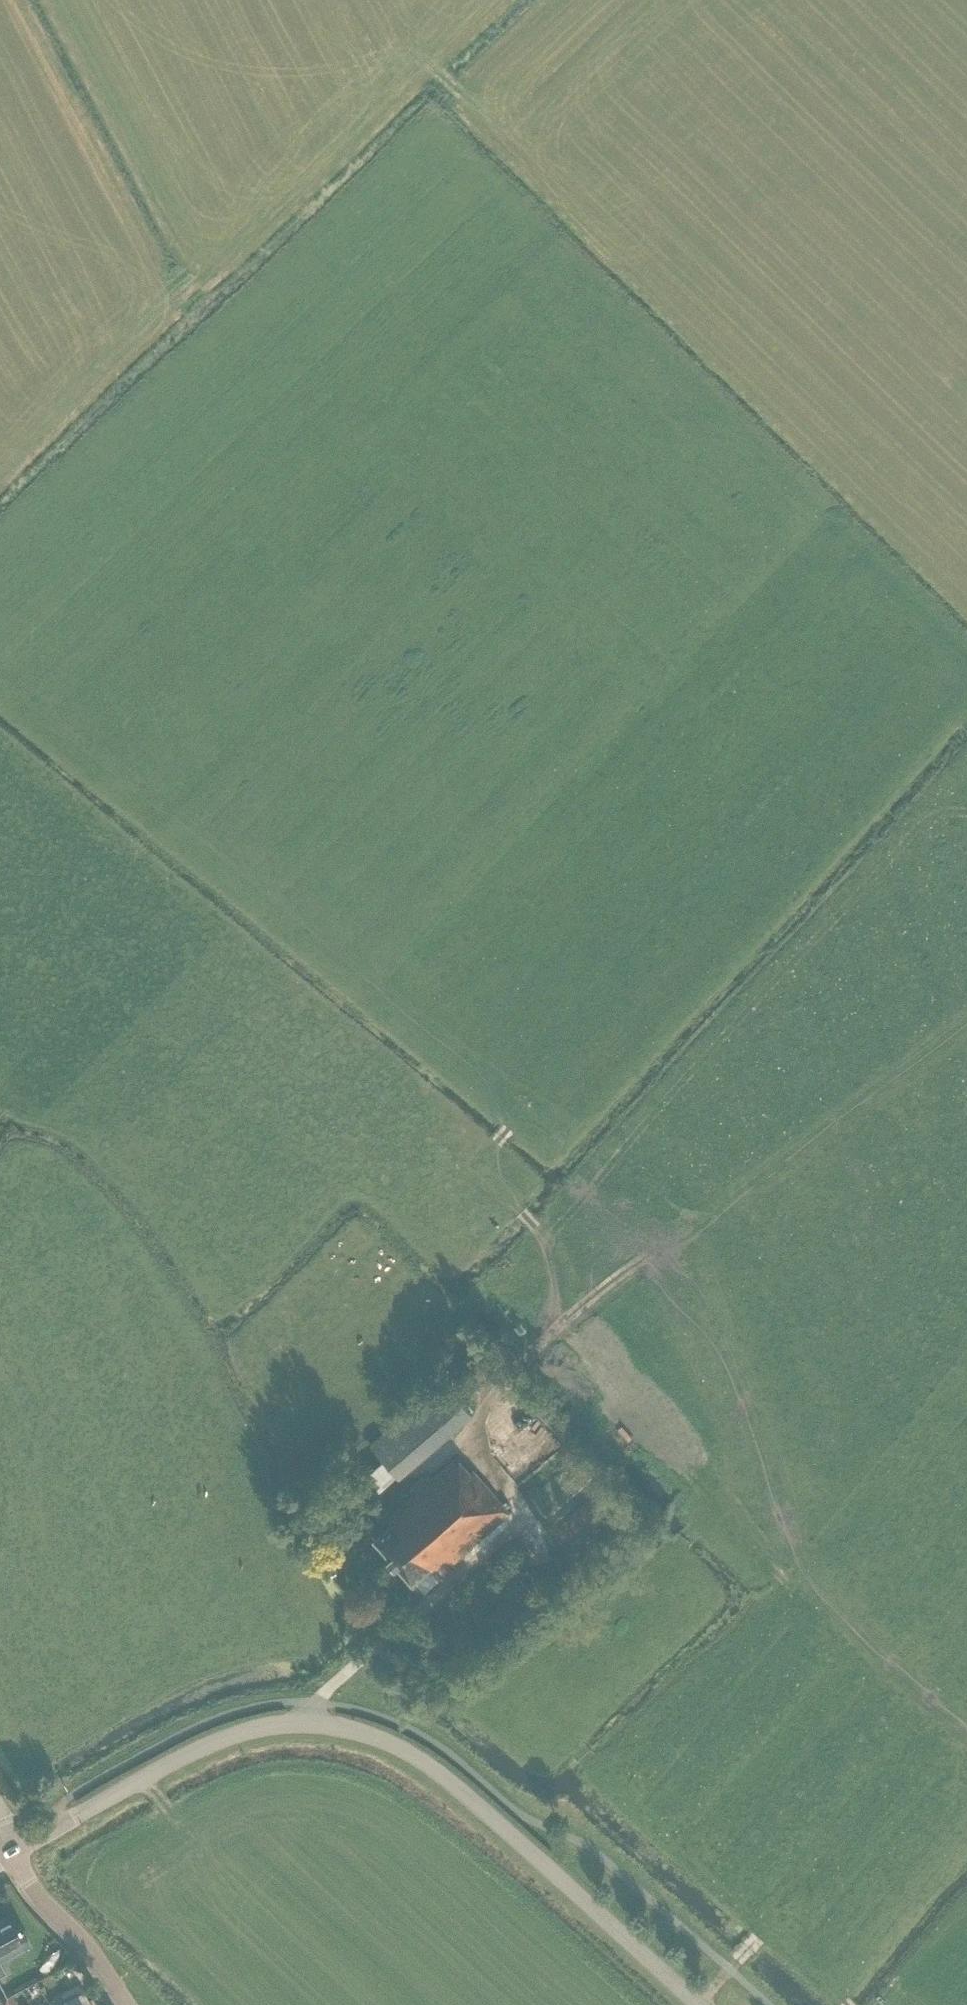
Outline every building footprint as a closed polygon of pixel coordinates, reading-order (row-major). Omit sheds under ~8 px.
[(402,1471),(476,1404),(446,1371),(372,1438),(402,1471)] [(446,1561),(450,1566),(511,1513),(474,1470),(471,1472),(458,1457),(428,1483),(423,1477),(411,1486),(417,1493),(388,1517),(393,1523),(374,1539),(390,1557),(388,1559),(395,1566),(397,1565),(412,1583),(431,1566),(435,1571),(446,1561)] [(0,1922),(0,1953),(25,1940),(18,1928),(20,1927),(18,1923),(16,1924),(12,1916),(0,1922)] [(63,1944),(50,1951),(56,1962),(69,1954),(63,1944)] [(65,2004),(91,2004),(83,1991),(63,2003),(65,2004)] [(0,2001),(3,2004),(8,2004),(15,2001),(11,1995),(7,1997),(0,2001)]
